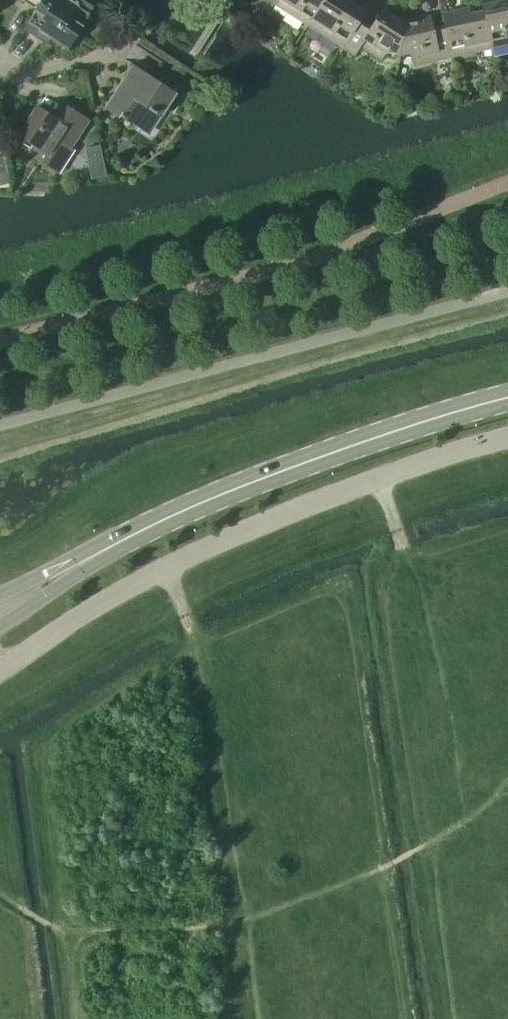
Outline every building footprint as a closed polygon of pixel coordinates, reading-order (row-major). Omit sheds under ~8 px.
[(35,9),(36,10),(42,0),(21,0),(35,9)] [(36,10),(35,9),(23,29),(46,44),(51,37),(66,47),(94,5),(85,0),(42,0),(36,10)] [(307,24),(323,0),(269,0),(307,24)] [(365,9),(351,0),(323,0),(307,24),(341,46),(358,19),(359,20),(365,9)] [(507,0),(502,0),(482,4),(483,10),(491,49),(507,45),(507,0)] [(359,20),(358,19),(341,46),(354,55),(360,46),(381,60),(386,53),(398,55),(404,20),(383,7),(371,26),(360,19),(366,9),(365,9),(359,20)] [(469,7),(443,13),(445,24),(453,57),(491,49),(483,10),(470,13),(469,7)] [(445,24),(432,27),(430,16),(405,21),(404,20),(398,55),(411,57),(413,66),(453,57),(445,24)] [(159,118),(176,92),(161,82),(171,67),(140,47),(129,63),(134,66),(107,106),(141,129),(152,113),(159,118)] [(174,63),(168,74),(179,81),(186,71),(174,63)] [(88,84),(75,86),(77,100),(90,98),(88,84)] [(88,120),(66,106),(57,119),(37,106),(19,135),(47,153),(42,162),(59,172),(73,149),(70,147),(88,120)]
